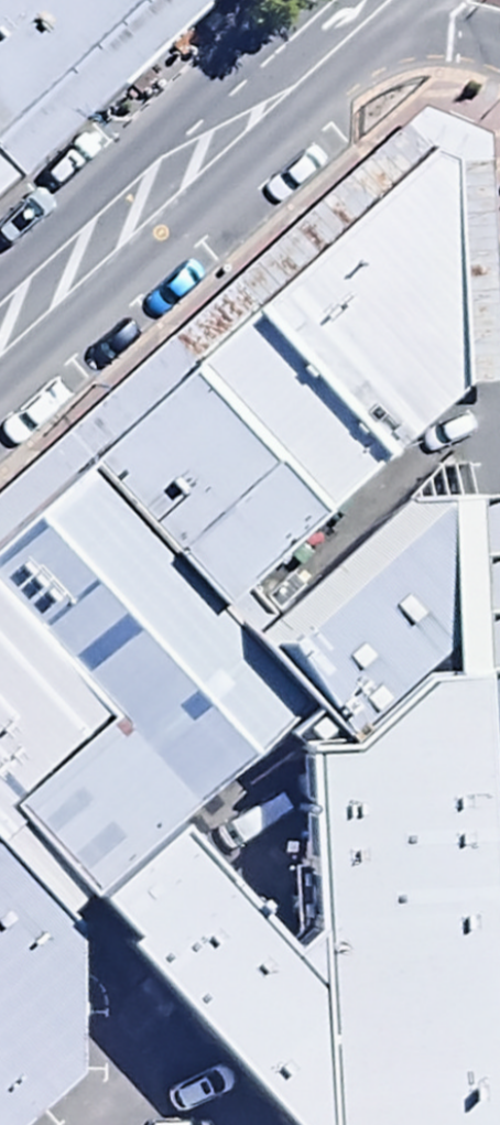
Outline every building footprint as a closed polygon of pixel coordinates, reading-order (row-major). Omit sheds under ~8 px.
[(21,185),(215,0),(0,0),(0,163),(21,185)] [(415,475),(481,419),(474,151),(263,309),(415,475)] [(0,163),(0,205),(21,185),(0,163)] [(415,475),(263,309),(94,450),(246,614),(415,475)] [(94,450),(0,542),(0,868),(79,959),(117,926),(203,848),(310,749),(343,719),(267,637),(246,614),(94,450)] [(499,695),(499,513),(442,485),(267,637),(343,719),(438,661),(499,695)] [(438,661),(343,719),(310,749),(306,964),(203,848),(117,926),(286,1124),(499,1124),(499,695),(438,661)] [(0,868),(0,1124),(97,1124),(169,1062),(79,959),(0,868)]
